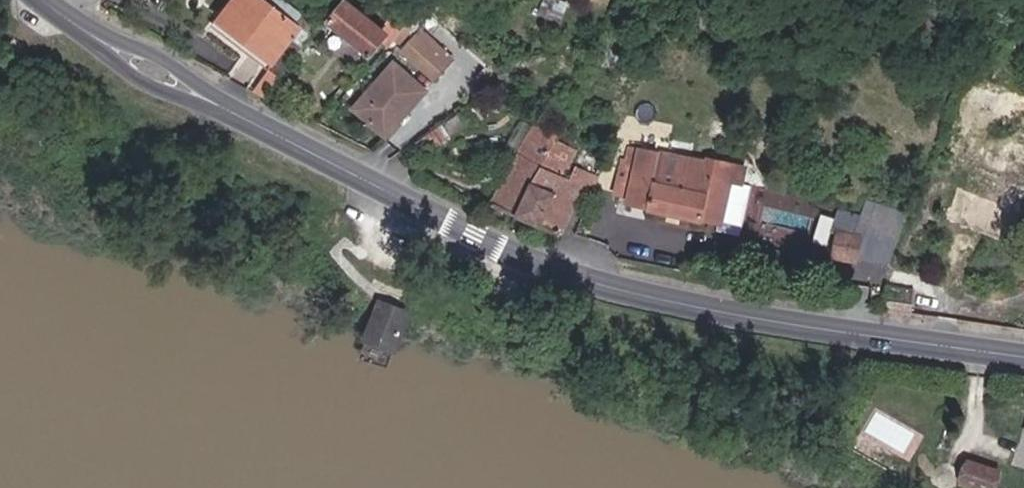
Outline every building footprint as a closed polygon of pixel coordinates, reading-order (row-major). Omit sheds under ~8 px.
[(277,68),(309,24),(274,0),(236,0),(218,26),(277,68)] [(338,21),(344,25),(374,49),(381,54),(400,30),(393,25),(389,30),(353,2),(338,21)] [(374,49),(344,25),(334,38),(364,61),(374,49)] [(409,57),(440,82),(460,58),(429,33),(409,57)] [(391,136),(430,95),(400,67),(362,108),(391,136)] [(269,94),(280,73),(270,68),(258,89),(269,94)] [(969,153),(1023,173),(1023,127),(983,113),(969,153)] [(548,167),(570,176),(581,151),(560,142),(566,127),(559,124),(540,116),(501,206),(527,217),(548,167)] [(718,175),(643,161),(635,203),(656,207),(656,212),(711,222),(712,217),(730,220),(739,173),(719,169),(718,175)] [(548,167),(527,217),(566,233),(578,205),(589,209),(603,176),(583,168),(578,180),(570,176),(548,167)] [(882,284),(908,210),(865,196),(860,212),(832,202),(820,237),(833,241),(825,264),(882,284)] [(970,480),(991,487),(1000,487),(1006,471),(978,460),(970,480)] [(933,476),(937,468),(928,464),(925,472),(933,476)]
